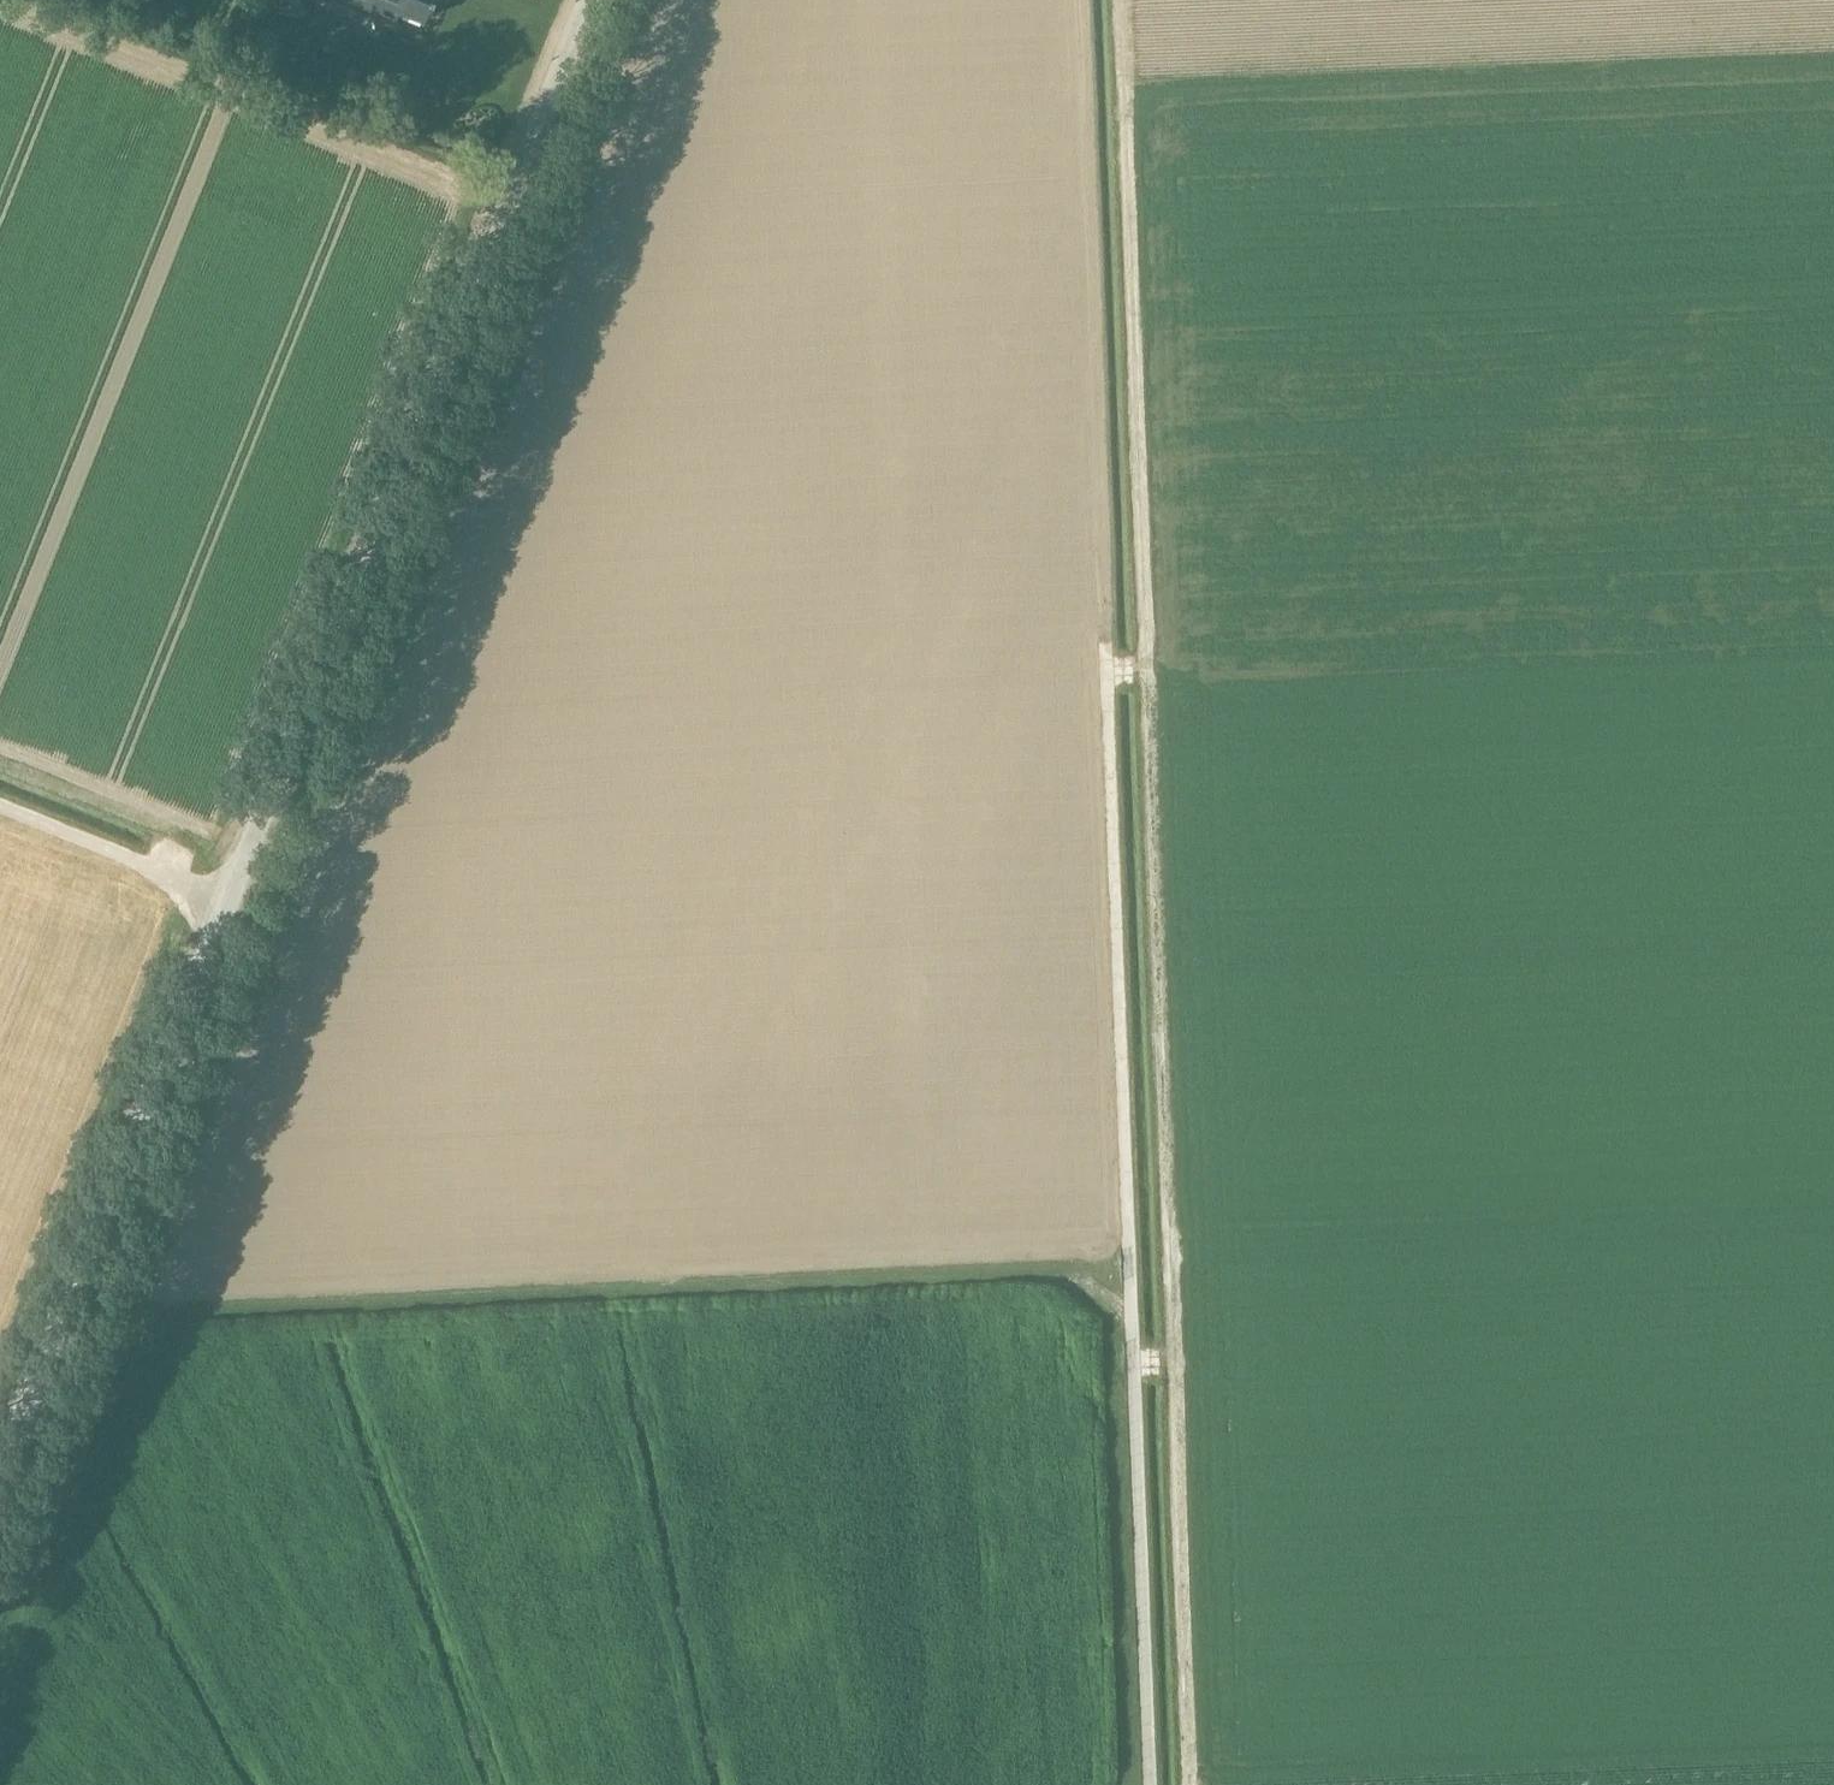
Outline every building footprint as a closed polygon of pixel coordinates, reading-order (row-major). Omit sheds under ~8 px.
[(393,22),(398,10),(423,20),(430,0),(338,0),(393,22)]
